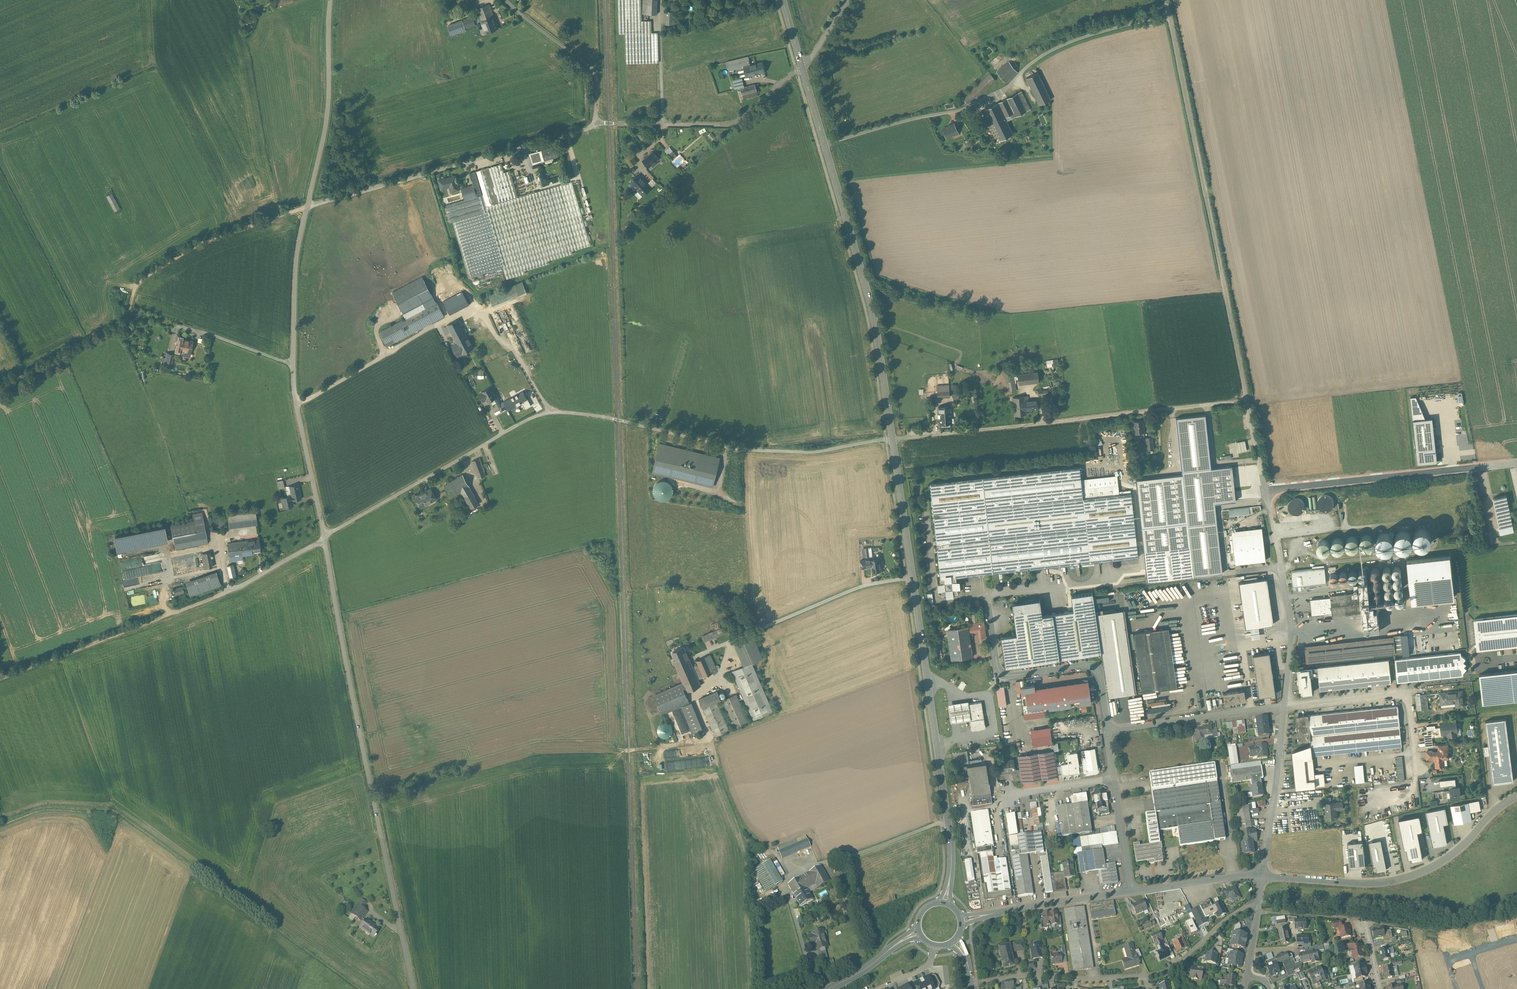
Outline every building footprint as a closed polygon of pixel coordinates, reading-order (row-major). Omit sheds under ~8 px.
[(619,34),(625,33),(641,33),(641,0),(618,0),(619,34)] [(643,14),(656,14),(657,0),(643,0),(643,14)] [(488,4),(476,9),(481,21),(493,16),(488,4)] [(473,16),(463,20),(466,28),(476,24),(473,17),(473,16)] [(481,21),(486,33),(498,29),(493,16),(481,21)] [(463,20),(448,25),(452,35),(466,29),(466,28),(463,20)] [(641,33),(625,33),(627,93),(659,92),(658,33),(641,33)] [(748,56),(726,61),(729,71),(738,68),(744,67),(743,66),(750,65),(748,56)] [(743,66),(744,67),(746,76),(764,72),(762,62),(750,65),(743,66)] [(1009,62),(997,72),(1005,82),(1017,72),(1009,62)] [(744,67),(738,68),(740,77),(746,76),(744,67)] [(1038,72),(1026,78),(1039,105),(1051,99),(1038,72)] [(967,94),(972,100),(995,80),(991,75),(967,94)] [(742,77),(732,80),(734,89),(740,88),(744,87),(742,77)] [(744,87),(740,88),(743,100),(758,97),(755,84),(744,87)] [(1021,91),(998,103),(1005,118),(1010,115),(1011,119),(1030,109),(1021,91)] [(972,100),(967,94),(962,98),(967,104),(972,100)] [(998,103),(984,109),(999,140),(1013,134),(1005,118),(998,103)] [(954,124),(942,129),(946,138),(958,132),(954,124)] [(666,150),(671,156),(676,152),(671,146),(666,150)] [(550,149),(542,152),(542,151),(542,153),(544,159),(545,159),(552,157),(553,158),(557,156),(555,147),(550,148),(550,149)] [(643,161),(648,167),(655,161),(658,159),(653,152),(648,156),(643,161)] [(540,155),(535,157),(533,153),(529,154),(532,164),(536,163),(545,161),(545,159),(544,159),(542,153),(540,154),(540,155)] [(672,163),(678,168),(686,159),(681,154),(672,163)] [(636,161),(631,155),(628,158),(627,163),(630,166),(636,161)] [(655,161),(648,167),(650,169),(656,165),(657,163),(655,161)] [(489,167),(496,192),(508,188),(501,164),(489,167)] [(591,245),(572,182),(511,199),(499,203),(498,203),(488,168),(475,171),(475,172),(470,173),(474,185),(477,197),(465,200),(462,192),(442,198),(449,223),(453,222),(469,277),(503,268),(507,279),(525,273),(524,270),(549,263),(548,260),(573,253),(572,250),(591,245)] [(651,188),(638,174),(630,182),(638,191),(642,196),(651,188)] [(455,176),(439,180),(441,189),(449,187),(451,192),(457,190),(459,190),(455,176)] [(657,183),(653,179),(648,183),(652,187),(657,183)] [(474,185),(461,189),(462,192),(465,200),(477,197),(474,185)] [(511,199),(508,188),(496,192),(499,203),(511,199)] [(113,192),(107,195),(115,212),(121,209),(113,192)] [(393,292),(406,318),(413,332),(444,316),(436,302),(422,277),(393,292)] [(489,296),(493,306),(527,292),(523,282),(489,296)] [(462,292),(444,301),(450,314),(451,314),(469,304),(462,292)] [(406,318),(380,332),(387,346),(413,332),(406,318)] [(447,325),(456,343),(468,337),(461,324),(458,319),(447,325)] [(183,336),(178,335),(175,351),(180,352),(180,350),(183,338),(183,336)] [(468,337),(456,343),(456,344),(457,346),(455,347),(455,348),(454,348),(458,356),(462,353),(462,354),(473,348),(468,337)] [(186,339),(183,338),(180,350),(182,351),(188,352),(190,353),(193,341),(186,339)] [(174,354),(167,353),(166,358),(165,362),(172,364),(174,354)] [(1039,382),(1037,371),(1017,374),(1019,385),(1039,382)] [(488,401),(494,398),(496,397),(495,395),(491,387),(482,392),(480,393),(484,400),(487,399),(488,401)] [(523,391),(507,400),(512,408),(522,402),(528,399),(523,391)] [(1026,410),(1025,401),(1024,396),(1013,398),(1014,416),(1026,414),(1026,410)] [(1410,397),(1417,464),(1437,462),(1433,418),(1425,419),(1416,397),(1410,397)] [(528,399),(522,402),(525,408),(531,405),(528,399)] [(507,400),(504,402),(507,408),(508,410),(512,408),(507,400)] [(1025,401),(1026,410),(1038,409),(1037,400),(1025,401)] [(502,403),(498,405),(501,411),(507,408),(504,402),(502,403)] [(950,406),(938,407),(939,424),(940,424),(951,424),(951,423),(950,406)] [(1321,414),(1322,422),(1331,421),(1330,412),(1321,413),(1321,414)] [(1205,415),(1176,418),(1181,471),(1211,468),(1205,415)] [(1143,421),(1133,422),(1134,433),(1143,432),(1144,432),(1143,421)] [(1146,438),(1143,438),(1143,439),(1139,439),(1140,451),(1147,450),(1146,438)] [(1246,450),(1245,441),(1236,442),(1238,452),(1246,450)] [(659,443),(652,472),(713,486),(720,457),(659,443)] [(479,458),(472,461),(478,478),(481,477),(485,476),(479,458)] [(1182,475),(1193,576),(1222,573),(1214,504),(1235,501),(1231,466),(1211,468),(1181,471),(1182,475)] [(1079,467),(929,483),(940,578),(940,579),(956,577),(1090,562),(1083,498),(1081,480),(1079,467)] [(459,468),(452,472),(454,476),(461,472),(459,468)] [(461,491),(464,497),(473,492),(463,475),(444,486),(450,497),(461,491)] [(1135,480),(1143,551),(1190,546),(1182,475),(1135,480)] [(485,476),(481,477),(478,478),(485,495),(491,492),(487,481),(485,476)] [(1081,480),(1083,498),(1119,494),(1117,476),(1081,480)] [(654,494),(656,497),(660,500),(664,500),(668,499),(671,496),(673,493),(673,489),(672,485),(669,482),(666,480),(662,480),(658,481),(655,484),(653,487),(653,491),(654,494)] [(289,486),(289,487),(290,491),(291,496),(292,500),(301,498),(298,484),(289,486)] [(427,494),(424,495),(423,493),(416,497),(422,507),(426,505),(430,502),(431,502),(430,501),(434,498),(435,500),(435,499),(430,490),(426,492),(427,494)] [(473,492),(464,497),(471,508),(479,504),(475,496),(473,492)] [(491,492),(485,495),(488,503),(494,501),(491,492)] [(1119,494),(1083,498),(1090,562),(1138,557),(1131,493),(1119,494)] [(1329,495),(1327,495),(1325,495),(1323,495),(1322,496),(1320,497),(1319,498),(1318,499),(1317,501),(1317,503),(1317,505),(1318,506),(1319,508),(1320,509),(1322,510),(1323,511),(1325,511),(1327,511),(1329,511),(1330,510),(1332,509),(1333,507),(1333,506),(1334,504),(1334,502),(1333,500),(1333,499),(1332,497),(1330,496),(1329,495)] [(1506,495),(1493,498),(1499,528),(1512,526),(1506,495)] [(291,496),(281,498),(284,508),(291,506),(291,505),(291,501),(292,500),(291,496)] [(1299,498),(1298,498),(1296,498),(1294,498),(1292,499),(1291,500),(1290,501),(1289,502),(1288,504),(1288,506),(1288,508),(1289,509),(1290,511),(1291,512),(1292,513),(1294,514),(1296,514),(1298,514),(1299,514),(1301,513),(1302,512),(1304,510),(1304,509),(1305,507),(1305,505),(1304,503),(1304,502),(1302,500),(1301,499),(1299,498)] [(1229,516),(1249,514),(1249,508),(1228,510),(1229,516)] [(228,515),(229,527),(257,524),(255,511),(228,515)] [(211,524),(212,527),(214,529),(216,531),(219,531),(222,530),(224,528),(225,525),(225,523),(224,520),(222,518),(220,517),(217,517),(215,518),(213,519),(211,522),(211,524)] [(203,519),(171,525),(172,529),(174,543),(207,536),(203,519)] [(164,527),(115,536),(118,552),(167,542),(164,527)] [(1424,529),(1422,528),(1421,529),(1419,529),(1417,530),(1416,531),(1415,533),(1414,534),(1414,536),(1414,538),(1414,539),(1415,541),(1416,543),(1417,544),(1418,545),(1420,546),(1422,546),(1423,546),(1425,546),(1427,545),(1428,544),(1429,542),(1430,541),(1431,539),(1431,538),(1431,536),(1431,534),(1430,533),(1429,531),(1427,530),(1426,529),(1424,529)] [(1406,531),(1404,530),(1402,531),(1400,531),(1399,532),(1397,533),(1396,535),(1396,536),(1395,538),(1395,540),(1395,541),(1396,543),(1397,545),(1398,546),(1400,547),(1401,548),(1403,548),(1405,548),(1407,547),(1408,547),(1410,546),(1411,544),(1412,543),(1412,541),(1413,540),(1412,538),(1412,536),(1411,534),(1410,533),(1409,532),(1407,531),(1406,531)] [(1262,532),(1232,536),(1233,552),(1235,564),(1265,560),(1262,532)] [(1387,533),(1385,532),(1383,533),(1382,533),(1380,534),(1379,535),(1378,537),(1377,538),(1377,540),(1376,542),(1377,543),(1377,545),(1378,547),(1380,548),(1381,549),(1383,549),(1384,550),(1386,550),(1388,549),(1389,549),(1391,548),(1392,546),(1393,545),(1394,543),(1394,542),(1394,540),(1393,538),(1393,536),(1391,535),(1390,534),(1389,533),(1387,533)] [(1373,544),(1373,541),(1373,539),(1371,537),(1369,535),(1366,535),(1364,535),(1362,537),(1360,539),(1360,541),(1360,544),(1362,546),(1364,548),(1367,548),(1369,547),(1371,546),(1373,544)] [(207,536),(174,543),(175,549),(208,543),(207,536)] [(1359,546),(1359,543),(1358,540),(1357,538),(1355,537),(1352,536),(1350,537),(1347,538),(1346,541),(1346,543),(1346,546),(1348,548),(1350,549),(1352,550),(1355,549),(1357,548),(1359,546)] [(1344,547),(1345,545),(1344,542),(1343,540),(1341,538),(1338,538),(1335,538),(1333,540),(1332,542),(1331,545),(1332,547),(1333,550),(1336,551),(1338,551),(1341,551),(1343,549),(1344,547)] [(259,539),(251,540),(253,553),(252,551),(260,550),(260,552),(261,552),(259,539)] [(1330,549),(1331,546),(1330,543),(1328,541),(1326,540),(1324,539),(1321,540),(1319,541),(1318,544),(1317,546),(1318,549),(1319,551),(1321,552),(1324,553),(1326,552),(1329,551),(1330,549)] [(251,540),(227,543),(229,556),(238,555),(243,554),(253,553),(251,540)] [(1190,546),(1143,551),(1146,581),(1193,576),(1190,546)] [(210,553),(202,555),(204,568),(213,567),(210,553)] [(1450,556),(1407,560),(1412,603),(1454,599),(1450,556)] [(870,559),(863,560),(864,567),(864,568),(871,567),(870,560),(871,560),(870,559)] [(871,560),(870,560),(871,567),(872,571),(881,570),(879,559),(871,560)] [(233,564),(227,565),(230,577),(236,576),(233,564)] [(1401,572),(1401,570),(1401,569),(1400,567),(1398,566),(1397,566),(1395,566),(1394,567),(1393,569),(1392,571),(1393,572),(1394,574),(1395,575),(1397,575),(1399,575),(1400,574),(1401,572)] [(1391,573),(1392,572),(1391,570),(1390,568),(1389,568),(1387,567),(1386,568),(1384,569),(1383,570),(1383,572),(1383,573),(1384,575),(1386,576),(1387,576),(1389,576),(1390,575),(1391,573)] [(1324,568),(1291,571),(1293,587),(1298,586),(1298,589),(1304,589),(1303,585),(1326,583),(1326,580),(1325,575),(1324,568)] [(1379,575),(1380,573),(1379,571),(1378,570),(1377,569),(1375,568),(1373,569),(1372,570),(1371,571),(1371,573),(1371,575),(1372,576),(1373,577),(1375,577),(1377,577),(1378,576),(1379,575)] [(1367,576),(1367,574),(1367,572),(1366,571),(1364,570),(1363,570),(1361,570),(1360,571),(1359,573),(1358,574),(1359,576),(1360,577),(1361,578),(1363,579),(1365,578),(1366,577),(1367,576)] [(216,571),(186,581),(191,595),(220,585),(216,571)] [(1357,577),(1358,575),(1357,574),(1356,572),(1355,571),(1353,571),(1351,571),(1350,572),(1349,574),(1349,575),(1349,577),(1350,579),(1352,579),(1353,580),(1355,579),(1356,578),(1357,577)] [(1348,578),(1348,576),(1348,575),(1347,573),(1345,572),(1343,572),(1342,572),(1340,573),(1339,575),(1339,576),(1339,578),(1340,580),(1342,581),(1344,581),(1345,580),(1347,579),(1348,578)] [(1338,579),(1338,577),(1338,576),(1337,574),(1335,573),(1334,573),(1332,573),(1331,574),(1330,576),(1329,577),(1330,579),(1331,581),(1332,582),(1334,582),(1336,581),(1337,581),(1338,579)] [(1402,582),(1402,580),(1402,578),(1401,577),(1399,576),(1398,576),(1396,576),(1395,577),(1394,578),(1393,580),(1394,582),(1395,583),(1396,584),(1398,585),(1400,584),(1401,583),(1402,582)] [(956,577),(940,579),(940,578),(939,578),(941,594),(957,593),(956,577)] [(1392,583),(1393,581),(1392,579),(1391,578),(1390,577),(1388,577),(1387,577),(1385,578),(1384,579),(1384,581),(1384,583),(1385,584),(1387,585),(1388,586),(1390,585),(1392,584),(1392,583)] [(1380,584),(1381,583),(1380,581),(1379,580),(1378,579),(1376,578),(1374,579),(1373,580),(1372,581),(1372,583),(1372,585),(1373,586),(1375,587),(1376,587),(1378,587),(1379,586),(1380,584)] [(1266,579),(1238,583),(1245,628),(1273,624),(1266,579)] [(1368,579),(1359,580),(1360,592),(1369,591),(1368,579)] [(1403,591),(1403,589),(1403,588),(1402,586),(1401,585),(1399,585),(1397,585),(1396,586),(1395,588),(1394,590),(1395,591),(1396,593),(1397,594),(1399,594),(1401,594),(1402,593),(1403,591)] [(1394,592),(1394,591),(1393,589),(1392,587),(1391,586),(1389,586),(1388,587),(1386,588),(1385,589),(1385,591),(1385,592),(1386,594),(1388,595),(1389,595),(1391,595),(1393,594),(1394,592)] [(1369,591),(1360,592),(1362,613),(1363,620),(1374,619),(1373,608),(1371,608),(1370,601),(1369,591)] [(1360,592),(1330,595),(1330,597),(1332,613),(1332,615),(1332,616),(1362,613),(1360,592)] [(1092,593),(1071,596),(1072,604),(1093,601),(1092,593)] [(1404,601),(1404,599),(1404,597),(1403,596),(1402,595),(1400,595),(1398,595),(1397,596),(1396,597),(1395,599),(1396,601),(1397,602),(1398,603),(1400,603),(1402,603),(1403,602),(1404,601)] [(1395,602),(1395,600),(1395,598),(1394,597),(1392,596),(1390,596),(1389,596),(1387,597),(1386,599),(1386,600),(1386,602),(1387,603),(1389,604),(1391,605),(1392,604),(1394,603),(1395,602)] [(1330,597),(1311,599),(1312,615),(1323,614),(1332,613),(1330,597)] [(1039,599),(1012,603),(1013,612),(1041,608),(1039,599)] [(1073,611),(1052,614),(1059,659),(1101,653),(1093,601),(1072,604),(1073,611)] [(1363,620),(1364,626),(1379,624),(1378,613),(1377,607),(1374,608),(1373,608),(1374,619),(1363,620)] [(1059,659),(1052,614),(1042,615),(1041,608),(1013,612),(1016,634),(1000,636),(1005,667),(1059,659)] [(1122,610),(1101,613),(1113,696),(1134,693),(1122,610)] [(1482,618),(1485,649),(1516,645),(1516,614),(1482,618)] [(1482,618),(1473,619),(1476,643),(1475,644),(1476,646),(1477,650),(1485,649),(1482,618)] [(1379,624),(1364,626),(1365,632),(1380,631),(1379,624)] [(968,626),(947,629),(952,659),(972,657),(968,626)] [(723,627),(711,632),(713,638),(725,633),(723,627)] [(1163,629),(1133,633),(1141,692),(1171,688),(1163,629)] [(711,632),(702,636),(704,642),(713,638),(711,632)] [(1400,635),(1394,636),(1394,638),(1395,652),(1402,652),(1400,635)] [(753,638),(735,645),(744,666),(752,662),(752,663),(762,658),(753,638)] [(1394,638),(1373,640),(1374,654),(1395,652),(1394,638)] [(1373,640),(1355,642),(1356,657),(1374,655),(1374,654),(1373,640)] [(1355,642),(1305,648),(1306,663),(1356,657),(1355,642)] [(684,646),(673,651),(676,659),(673,660),(675,666),(690,660),(684,646)] [(1463,661),(1465,658),(1461,655),(1460,652),(1455,653),(1457,675),(1463,675),(1463,672),(1466,668),(1463,665),(1462,661),(1463,661)] [(1255,655),(1261,695),(1275,693),(1269,653),(1255,655)] [(1455,653),(1395,659),(1397,682),(1457,675),(1455,653)] [(710,655),(706,656),(713,672),(717,671),(710,655)] [(706,656),(696,660),(698,664),(703,675),(703,676),(713,672),(706,656)] [(690,660),(675,666),(683,683),(687,691),(701,685),(697,678),(697,676),(692,667),(693,666),(690,660)] [(1388,660),(1318,667),(1318,668),(1319,676),(1318,676),(1320,690),(1391,682),(1388,660)] [(744,666),(732,671),(753,720),(773,711),(752,663),(752,662),(744,666)] [(693,666),(692,667),(697,676),(697,678),(703,675),(698,664),(693,666)] [(1305,669),(1299,670),(1300,678),(1311,676),(1318,676),(1319,676),(1318,668),(1305,669)] [(1479,674),(1483,704),(1516,700),(1516,670),(1479,674)] [(1311,676),(1300,678),(1301,693),(1312,692),(1311,676)] [(1067,686),(1060,685),(1060,687),(1054,686),(1053,688),(1047,687),(1046,689),(1036,690),(1035,690),(1034,685),(1020,687),(1024,713),(1091,703),(1088,683),(1081,682),(1081,684),(1074,683),(1074,685),(1067,684),(1067,686)] [(683,683),(654,695),(660,710),(687,698),(685,692),(687,691),(683,683)] [(996,687),(999,706),(1006,705),(1003,686),(996,687)] [(1244,690),(1223,693),(1224,704),(1245,700),(1244,690)] [(1462,690),(1440,693),(1441,704),(1441,703),(1451,702),(1452,702),(1452,701),(1457,700),(1458,706),(1464,706),(1462,690)] [(717,691),(698,699),(703,709),(717,703),(722,701),(717,691)] [(736,694),(722,701),(724,705),(734,728),(748,722),(736,694)] [(1427,694),(1420,695),(1422,710),(1428,709),(1427,694)] [(689,703),(682,707),(693,734),(701,731),(695,717),(689,703)] [(717,703),(703,709),(712,729),(726,723),(719,707),(718,705),(717,703)] [(969,705),(968,703),(948,706),(951,725),(970,722),(972,732),(985,730),(982,703),(969,705)] [(1398,706),(1308,715),(1310,735),(1400,726),(1398,706)] [(1308,715),(1297,716),(1299,741),(1310,739),(1310,735),(1308,715)] [(1266,717),(1256,719),(1257,719),(1258,723),(1257,723),(1257,724),(1257,728),(1268,727),(1267,727),(1267,722),(1266,717)] [(1506,718),(1485,721),(1488,746),(1483,746),(1484,755),(1489,755),(1493,783),(1513,780),(1506,718)] [(1246,733),(1244,720),(1232,722),(1233,728),(1234,734),(1246,733)] [(1449,723),(1440,723),(1441,727),(1441,734),(1442,734),(1446,734),(1446,732),(1451,732),(1451,735),(1457,734),(1455,722),(1452,722),(1451,722),(1451,721),(1450,721),(1449,721),(1449,722),(1449,723)] [(672,733),(672,730),(672,728),(670,725),(668,724),(665,723),(662,724),(659,725),(658,728),(657,731),(658,734),(660,736),(662,738),(665,738),(668,737),(670,736),(672,733)] [(726,723),(712,729),(715,736),(729,730),(726,723)] [(1435,725),(1426,726),(1427,733),(1424,734),(1425,746),(1433,745),(1432,737),(1442,736),(1442,734),(1441,734),(1441,727),(1435,728),(1435,725)] [(1030,729),(1032,746),(1052,743),(1050,726),(1030,729)] [(1211,726),(1195,729),(1196,742),(1204,740),(1204,735),(1212,734),(1212,730),(1211,726)] [(1400,726),(1310,735),(1310,739),(1311,745),(1312,756),(1402,746),(1400,726)] [(1268,727),(1257,728),(1258,733),(1259,733),(1260,737),(1259,737),(1259,738),(1268,736),(1269,736),(1268,731),(1267,727),(1268,727)] [(1259,746),(1249,747),(1250,755),(1260,754),(1261,757),(1267,757),(1265,745),(1259,746)] [(1311,745),(1292,751),(1296,788),(1315,786),(1315,780),(1307,780),(1305,759),(1313,758),(1312,756),(1311,745)] [(1448,745),(1438,746),(1439,750),(1440,751),(1439,752),(1437,751),(1433,751),(1432,750),(1427,751),(1426,752),(1427,758),(1428,759),(1432,758),(1433,757),(1436,759),(1435,760),(1436,767),(1439,766),(1440,767),(1441,768),(1443,768),(1444,767),(1444,765),(1443,764),(1442,760),(1444,758),(1446,758),(1448,757),(1447,749),(1448,749),(1448,745)] [(1236,747),(1228,748),(1230,765),(1238,764),(1236,747)] [(1095,748),(1084,750),(1087,770),(1098,768),(1095,748)] [(1050,752),(1038,754),(1042,778),(1054,776),(1052,766),(1050,752)] [(1076,753),(1070,754),(1072,763),(1061,765),(1062,775),(1079,772),(1079,766),(1076,753)] [(1038,754),(1021,756),(1023,768),(1025,781),(1042,778),(1038,754)] [(1395,757),(1398,781),(1404,780),(1402,757),(1395,757)] [(1014,759),(1000,761),(1002,774),(1012,773),(1012,770),(1015,769),(1014,759)] [(985,761),(966,764),(973,807),(992,804),(985,761)] [(1230,765),(1227,766),(1230,784),(1251,781),(1259,779),(1263,779),(1260,761),(1238,764),(1230,765)] [(1214,764),(1149,773),(1152,793),(1217,783),(1214,764)] [(1355,782),(1364,782),(1363,764),(1354,765),(1355,782)] [(1015,769),(1012,770),(1012,773),(1013,780),(1021,779),(1020,769),(1015,769)] [(1455,779),(1439,780),(1439,787),(1450,786),(1450,788),(1454,787),(1454,786),(1456,785),(1455,779)] [(1217,783),(1152,793),(1155,813),(1158,831),(1159,831),(1178,828),(1212,823),(1212,825),(1223,824),(1217,783)] [(1251,786),(1253,798),(1263,796),(1261,785),(1260,785),(1251,786)] [(1450,788),(1451,797),(1460,796),(1459,787),(1454,787),(1450,788)] [(1104,791),(1095,793),(1097,803),(1105,801),(1104,791)] [(1083,795),(1071,797),(1072,805),(1087,803),(1086,794),(1086,795),(1085,793),(1082,793),(1083,795)] [(1468,802),(1470,812),(1481,810),(1479,800),(1468,802)] [(1342,802),(1325,803),(1325,804),(1326,804),(1326,809),(1327,819),(1331,818),(1331,816),(1335,816),(1335,817),(1337,817),(1336,809),(1343,809),(1342,802)] [(1470,812),(1468,802),(1451,806),(1454,824),(1472,820),(1470,812)] [(1087,803),(1072,805),(1076,835),(1092,832),(1087,803)] [(1072,805),(1057,807),(1061,837),(1076,835),(1072,805)] [(1248,806),(1237,807),(1240,832),(1252,831),(1248,806)] [(1037,808),(1032,809),(1034,825),(1040,825),(1037,808)] [(1445,808),(1426,812),(1433,846),(1447,844),(1443,824),(1448,823),(1445,808)] [(988,811),(971,814),(976,850),(992,847),(993,847),(988,811)] [(1155,813),(1145,814),(1150,845),(1160,843),(1158,834),(1159,834),(1159,831),(1158,831),(1155,813)] [(1015,814),(1006,815),(1011,852),(1019,851),(1019,846),(1017,835),(1018,835),(1015,820),(1015,819),(1015,814)] [(1419,815),(1399,820),(1405,849),(1407,849),(1406,849),(1420,846),(1417,832),(1422,831),(1419,815)] [(1212,823),(1178,828),(1180,846),(1225,839),(1223,824),(1212,825),(1212,823)] [(1116,831),(1072,838),(1074,854),(1077,853),(1082,852),(1082,849),(1118,843),(1116,831)] [(1041,832),(1033,833),(1036,853),(1044,852),(1041,832)] [(1018,835),(1017,835),(1019,846),(1019,851),(1020,851),(1020,855),(1027,854),(1036,853),(1033,833),(1023,834),(1018,835)] [(806,835),(777,848),(779,851),(794,845),(807,839),(806,835)] [(1247,836),(1242,837),(1242,843),(1244,855),(1254,853),(1253,846),(1252,842),(1252,841),(1248,842),(1247,836)] [(807,839),(794,845),(797,852),(810,846),(807,839)] [(1381,840),(1369,842),(1374,866),(1376,865),(1377,871),(1386,869),(1381,840)] [(1347,843),(1350,868),(1365,867),(1362,842),(1347,843)] [(1150,845),(1139,846),(1139,843),(1133,844),(1136,863),(1149,861),(1150,863),(1154,862),(1154,863),(1163,862),(1161,849),(1162,849),(1161,843),(1160,843),(1150,845)] [(794,845),(779,851),(782,859),(797,852),(794,845)] [(1420,846),(1406,849),(1407,849),(1408,859),(1411,858),(1412,860),(1411,861),(1423,859),(1420,846)] [(1103,850),(1083,853),(1083,852),(1082,852),(1077,853),(1080,874),(1098,871),(1106,870),(1105,864),(1103,850)] [(1027,854),(1020,855),(1020,851),(1019,851),(1011,852),(1017,890),(1018,896),(1026,895),(1027,896),(1033,895),(1034,894),(1033,892),(1033,891),(1027,854)] [(992,852),(977,855),(981,879),(982,884),(983,895),(1011,891),(1006,859),(994,860),(992,852)] [(1047,853),(1041,854),(1045,880),(1051,879),(1050,874),(1047,853)] [(785,874),(775,858),(770,861),(780,877),(782,876),(785,874)] [(770,861),(770,860),(763,864),(776,886),(782,882),(781,880),(780,877),(770,861)] [(971,860),(965,860),(967,874),(973,873),(971,860)] [(1072,862),(1062,864),(1064,872),(1065,878),(1075,877),(1072,862)] [(1115,863),(1105,864),(1106,870),(1098,871),(1100,885),(1118,882),(1115,863)] [(763,864),(753,870),(766,891),(776,886),(763,864)] [(820,866),(800,877),(808,890),(809,889),(809,887),(816,883),(818,888),(829,881),(820,866)] [(1064,872),(1050,874),(1051,879),(1053,891),(1066,889),(1065,878),(1064,872)] [(808,890),(800,877),(788,884),(794,894),(796,899),(801,906),(813,899),(808,890)] [(1045,880),(1044,880),(1046,892),(1053,891),(1051,879),(1045,880)] [(1235,886),(1223,892),(1227,899),(1232,896),(1234,901),(1240,898),(1235,886)] [(1011,891),(983,895),(984,901),(1012,897),(1011,891)] [(1209,900),(1199,905),(1200,907),(1202,912),(1211,908),(1210,906),(1212,906),(1209,900)] [(1143,901),(1132,906),(1133,908),(1136,914),(1147,909),(1143,901)] [(1211,908),(1202,912),(1204,916),(1212,912),(1213,914),(1214,914),(1213,913),(1215,912),(1218,917),(1226,913),(1221,902),(1212,906),(1212,907),(1211,908)] [(1112,903),(1093,906),(1093,905),(1089,906),(1090,913),(1092,913),(1113,910),(1113,909),(1112,903)] [(362,908),(357,904),(350,913),(360,921),(367,912),(362,908)] [(1084,907),(1064,910),(1066,922),(1086,919),(1084,907)] [(1200,907),(1191,911),(1192,913),(1196,921),(1199,927),(1208,922),(1204,916),(1202,912),(1200,907)] [(1113,910),(1092,913),(1093,919),(1116,916),(1115,909),(1113,909),(1113,910)] [(1056,912),(1050,913),(1051,925),(1058,924),(1058,923),(1057,917),(1056,912)] [(1051,925),(1050,913),(1043,914),(1044,919),(1044,925),(1045,926),(1051,925)] [(360,927),(370,934),(375,927),(365,920),(360,927)] [(1191,920),(1185,923),(1191,935),(1197,932),(1192,922),(1191,920)] [(1297,920),(1295,920),(1296,922),(1296,929),(1306,929),(1306,920),(1297,920)] [(1087,924),(1067,927),(1073,971),(1093,968),(1087,924)] [(1508,924),(1497,927),(1499,935),(1510,933),(1509,930),(1508,924)] [(1343,926),(1339,927),(1341,938),(1351,936),(1349,925),(1343,926)] [(370,934),(374,937),(379,930),(375,927),(370,934)] [(1287,927),(1278,929),(1282,944),(1291,942),(1287,927)] [(1383,928),(1373,930),(1375,938),(1383,937),(1385,936),(1384,932),(1383,928)] [(822,929),(816,931),(817,933),(809,936),(812,945),(816,944),(817,950),(819,949),(825,948),(827,947),(822,929)] [(1391,930),(1384,932),(1385,936),(1383,937),(1384,940),(1392,938),(1391,930)] [(1159,932),(1151,936),(1156,947),(1163,944),(1161,940),(1163,939),(1159,932)] [(1247,935),(1239,933),(1233,932),(1234,933),(1233,936),(1232,936),(1231,943),(1232,943),(1231,946),(1230,946),(1244,949),(1247,935)] [(1308,936),(1297,936),(1298,944),(1303,944),(1308,944),(1308,936)] [(1173,943),(1177,952),(1185,948),(1184,946),(1181,940),(1173,943)] [(1023,941),(1013,943),(1014,952),(1024,950),(1023,941)] [(1009,945),(999,947),(998,947),(999,948),(1001,958),(1012,955),(1010,945),(1009,944),(1009,945)] [(1040,944),(1033,945),(1033,949),(1032,951),(1031,951),(1033,959),(1036,959),(1035,958),(1040,958),(1043,958),(1042,955),(1043,954),(1042,952),(1040,944)] [(1132,944),(1126,946),(1128,954),(1127,955),(1128,958),(1126,959),(1127,960),(1123,961),(1124,966),(1125,965),(1126,969),(1139,965),(1137,957),(1134,950),(1134,951),(1132,944)] [(1163,944),(1156,947),(1158,951),(1156,952),(1160,960),(1170,956),(1170,955),(1168,952),(1166,947),(1165,948),(1163,944)] [(1355,946),(1351,947),(1352,951),(1351,951),(1350,952),(1351,954),(1352,955),(1353,955),(1353,959),(1364,957),(1363,952),(1362,952),(1362,949),(1361,945),(1355,946)] [(1388,948),(1380,950),(1382,960),(1390,959),(1388,948)] [(1211,950),(1210,960),(1209,963),(1217,964),(1219,951),(1211,950)] [(820,953),(818,953),(820,960),(828,958),(826,951),(820,953)] [(1312,952),(1300,954),(1301,957),(1302,963),(1307,962),(1307,960),(1312,959),(1313,963),(1319,962),(1318,957),(1320,957),(1320,956),(1320,954),(1319,954),(1317,954),(1317,951),(1312,952)] [(1243,954),(1230,952),(1229,959),(1242,961),(1243,956),(1243,954)] [(1287,953),(1276,958),(1277,961),(1278,964),(1284,961),(1290,959),(1288,955),(1287,953)] [(1061,954),(1051,955),(1051,959),(1051,960),(1052,960),(1052,964),(1062,963),(1061,954)] [(1012,955),(1001,958),(1004,969),(1015,966),(1012,955)] [(1286,966),(1284,967),(1287,973),(1295,970),(1299,968),(1297,965),(1302,963),(1301,957),(1294,960),(1295,962),(1286,966)] [(1242,961),(1229,959),(1228,965),(1241,967),(1242,961)] [(1277,961),(1267,966),(1271,976),(1274,975),(1275,976),(1276,976),(1277,975),(1277,974),(1278,974),(1278,973),(1280,972),(1277,964),(1278,964),(1277,961)] [(1360,964),(1354,966),(1355,972),(1367,970),(1366,967),(1365,967),(1364,964),(1360,964)] [(1197,968),(1191,967),(1190,972),(1192,972),(1191,977),(1193,977),(1193,978),(1198,979),(1198,978),(1201,979),(1202,971),(1203,969),(1197,968)] [(1321,967),(1308,972),(1314,984),(1326,979),(1321,967)] [(1392,967),(1383,969),(1386,979),(1394,977),(1392,967)] [(1367,970),(1355,972),(1357,979),(1363,978),(1367,977),(1366,974),(1367,973),(1367,970)] [(1236,976),(1228,975),(1227,981),(1226,986),(1235,987),(1236,976)] [(928,977),(914,985),(916,988),(934,988),(928,977)]
